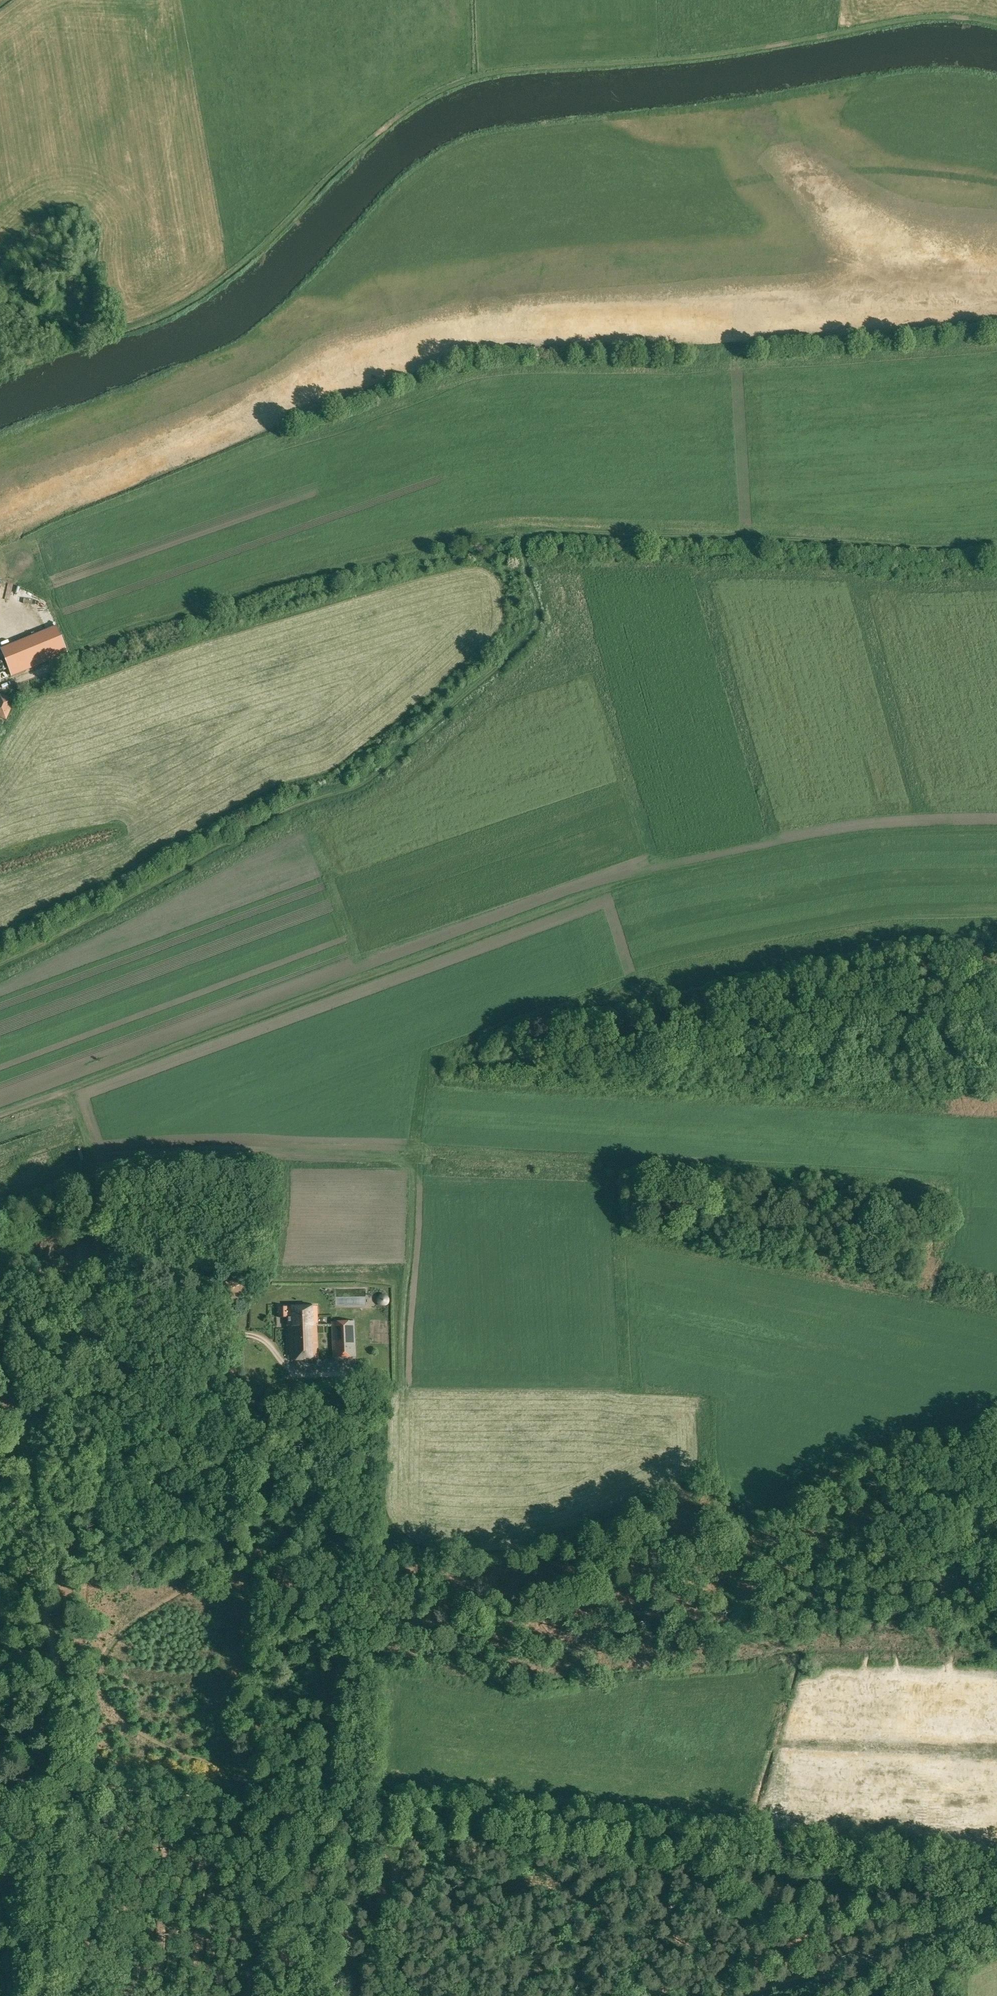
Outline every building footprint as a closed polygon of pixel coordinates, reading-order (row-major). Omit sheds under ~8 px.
[(7,720),(15,699),(0,693),(0,718),(7,720)] [(56,1264),(56,1255),(48,1254),(47,1263),(56,1264)] [(288,1317),(290,1359),(318,1358),(317,1325),(317,1306),(279,1307),(279,1317),(288,1317)] [(331,1321),(332,1358),(356,1357),(354,1320),(331,1321)] [(253,1477),(257,1486),(262,1484),(258,1475),(253,1477)]
